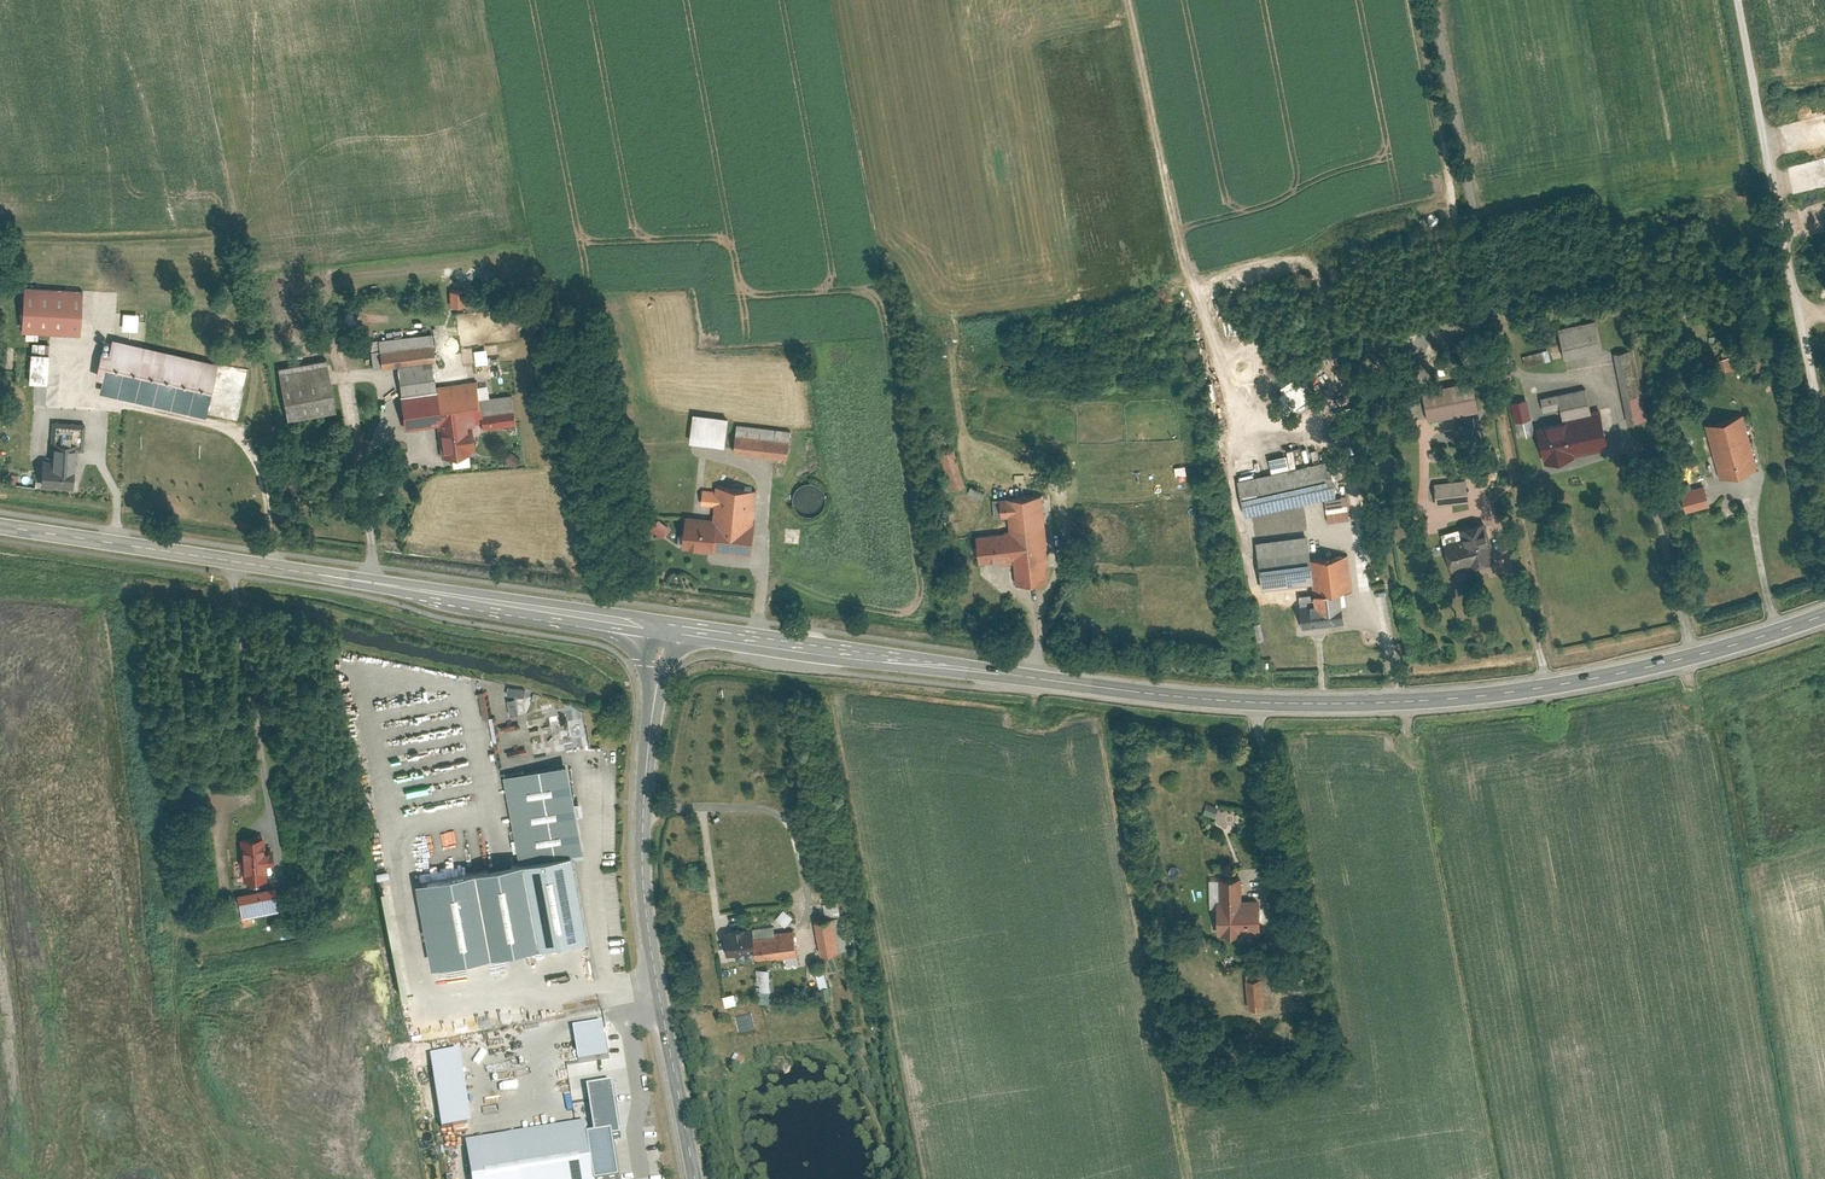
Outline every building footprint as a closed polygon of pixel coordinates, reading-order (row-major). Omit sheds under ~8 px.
[(82,289),(24,286),(22,331),(79,334),(82,289)] [(450,291),(451,306),(466,305),(464,289),(450,291)] [(1558,328),(1565,356),(1603,348),(1597,319),(1558,328)] [(377,339),(379,352),(432,344),(430,332),(377,339)] [(217,362),(112,338),(108,352),(100,350),(94,376),(103,378),(100,391),(204,415),(217,362)] [(32,342),(31,352),(48,353),(49,343),(32,342)] [(381,366),(396,364),(431,359),(434,358),(432,344),(379,352),(381,366)] [(1548,348),(1523,355),(1526,365),(1551,358),(1548,348)] [(1636,348),(1614,352),(1628,422),(1650,418),(1636,348)] [(488,350),(477,351),(479,364),(489,363),(488,350)] [(31,352),(18,351),(15,380),(46,382),(48,353),(31,352)] [(335,409),(324,358),(277,367),(287,419),(335,409)] [(396,364),(401,396),(436,391),(435,385),(431,359),(396,364)] [(1281,396),(1292,411),(1319,393),(1308,378),(1281,396)] [(1472,379),(1423,389),(1429,419),(1478,410),(1472,379)] [(401,396),(405,427),(437,423),(442,456),(452,455),(468,453),(470,452),(470,448),(474,448),(470,422),(480,421),(479,417),(481,416),(479,398),(477,385),(476,380),(435,385),(436,391),(401,396)] [(487,384),(477,385),(479,398),(489,397),(487,384)] [(1561,408),(1564,419),(1593,412),(1592,409),(1587,386),(1541,397),(1545,412),(1561,408)] [(489,397),(479,398),(481,416),(514,412),(512,394),(489,397)] [(1519,436),(1535,432),(1527,398),(1511,402),(1519,436)] [(1546,462),(1609,447),(1600,407),(1592,409),(1593,412),(1564,419),(1538,425),(1546,462)] [(480,421),(481,428),(508,425),(516,423),(514,412),(481,416),(479,417),(480,421)] [(729,417),(694,412),(690,440),(725,445),(729,417)] [(1705,424),(1721,477),(1758,466),(1743,413),(1705,424)] [(54,422),(53,442),(76,443),(75,448),(83,448),(84,423),(54,422)] [(517,432),(516,423),(508,425),(510,433),(517,432)] [(737,424),(734,451),(788,457),(791,430),(737,424)] [(53,442),(52,461),(73,462),(75,463),(75,448),(76,443),(53,442)] [(1311,450),(1314,463),(1328,460),(1330,459),(1327,447),(1311,450)] [(511,451),(505,459),(514,466),(520,458),(511,451)] [(453,466),(470,464),(468,453),(452,455),(453,466)] [(1269,457),(1272,472),(1290,468),(1287,454),(1269,457)] [(1238,479),(1245,514),(1336,495),(1328,460),(1314,463),(1290,468),(1272,472),(1238,479)] [(52,461),(42,461),(40,485),(72,487),(73,462),(52,461)] [(1465,478),(1435,482),(1437,504),(1468,500),(1465,478)] [(1704,484),(1681,490),(1687,511),(1710,504),(1704,484)] [(756,489),(716,485),(716,491),(704,490),(703,502),(715,503),(714,518),(686,515),(683,547),(752,554),(755,521),(753,520),(756,489)] [(985,491),(971,485),(968,491),(982,497),(985,491)] [(976,535),(979,561),(1013,557),(1016,583),(1049,579),(1043,534),(1047,534),(1043,494),(1008,498),(1008,502),(1001,503),(1002,515),(1009,515),(1011,531),(976,535)] [(1349,517),(1345,494),(1324,498),(1328,521),(1349,517)] [(1416,506),(1403,511),(1408,522),(1420,517),(1416,506)] [(1722,510),(1723,516),(1728,516),(1731,513),(1730,508),(1725,507),(1722,510)] [(670,526),(659,518),(651,528),(662,536),(670,526)] [(1464,542),(1446,547),(1456,581),(1478,575),(1475,565),(1495,560),(1485,524),(1481,525),(1480,522),(1460,527),(1464,542)] [(1460,527),(1442,533),(1446,547),(1464,542),(1460,527)] [(800,529),(786,529),(785,542),(799,543),(800,529)] [(1263,587),(1314,580),(1311,558),(1308,534),(1257,541),(1263,587)] [(1347,553),(1311,558),(1314,580),(1316,593),(1341,589),(1352,588),(1347,553)] [(1345,621),(1341,589),(1316,593),(1318,605),(1301,608),(1300,608),(1303,627),(1345,621)] [(1318,605),(1316,593),(1300,595),(1301,608),(1318,605)] [(511,686),(510,693),(528,697),(529,689),(511,686)] [(487,691),(480,692),(485,718),(492,716),(487,691)] [(520,699),(511,699),(512,715),(521,714),(520,699)] [(418,884),(433,966),(586,937),(571,855),(582,853),(566,765),(504,776),(521,864),(418,884)] [(1209,802),(1205,812),(1217,817),(1221,806),(1209,802)] [(240,838),(243,880),(266,878),(265,863),(272,863),(271,850),(263,850),(262,836),(240,838)] [(1259,928),(1258,900),(1241,900),(1240,878),(1211,879),(1211,906),(1219,905),(1219,933),(1239,932),(1239,928),(1259,928)] [(273,886),(236,894),(241,917),(278,909),(273,886)] [(831,915),(844,914),(843,900),(829,901),(831,915)] [(790,925),(797,915),(787,907),(780,917),(790,925)] [(831,917),(816,920),(822,951),(837,949),(831,917)] [(728,953),(756,949),(754,937),(753,928),(725,931),(728,953)] [(797,952),(794,931),(754,937),(756,949),(757,958),(797,952)] [(761,982),(762,1001),(775,1000),(774,967),(759,968),(759,982),(761,982)] [(1260,977),(1247,979),(1250,1007),(1263,1005),(1260,977)] [(827,985),(821,986),(823,998),(829,997),(827,985)] [(727,995),(729,1004),(739,1002),(737,992),(727,995)] [(603,1024),(573,1029),(579,1061),(608,1056),(603,1024)] [(461,1052),(430,1057),(440,1127),(471,1123),(461,1052)] [(451,1127),(452,1136),(481,1132),(480,1123),(451,1127)] [(465,1142),(471,1178),(611,1178),(616,1178),(609,1134),(588,1138),(585,1124),(465,1142)]
